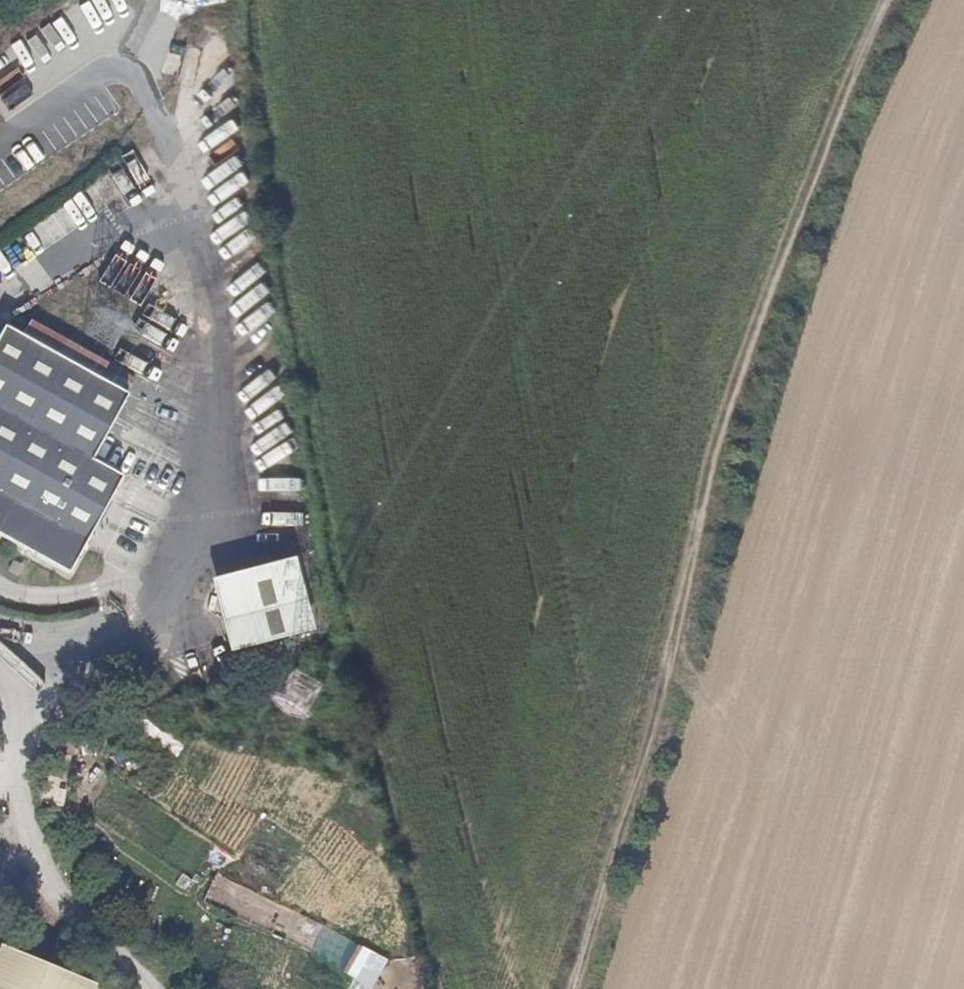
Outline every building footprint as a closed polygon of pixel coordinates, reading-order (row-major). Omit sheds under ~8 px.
[(126,393),(80,367),(3,325),(0,330),(0,535),(67,571),(120,474),(90,458),(126,393)] [(311,631),(292,560),(210,582),(229,654),(311,631)]
